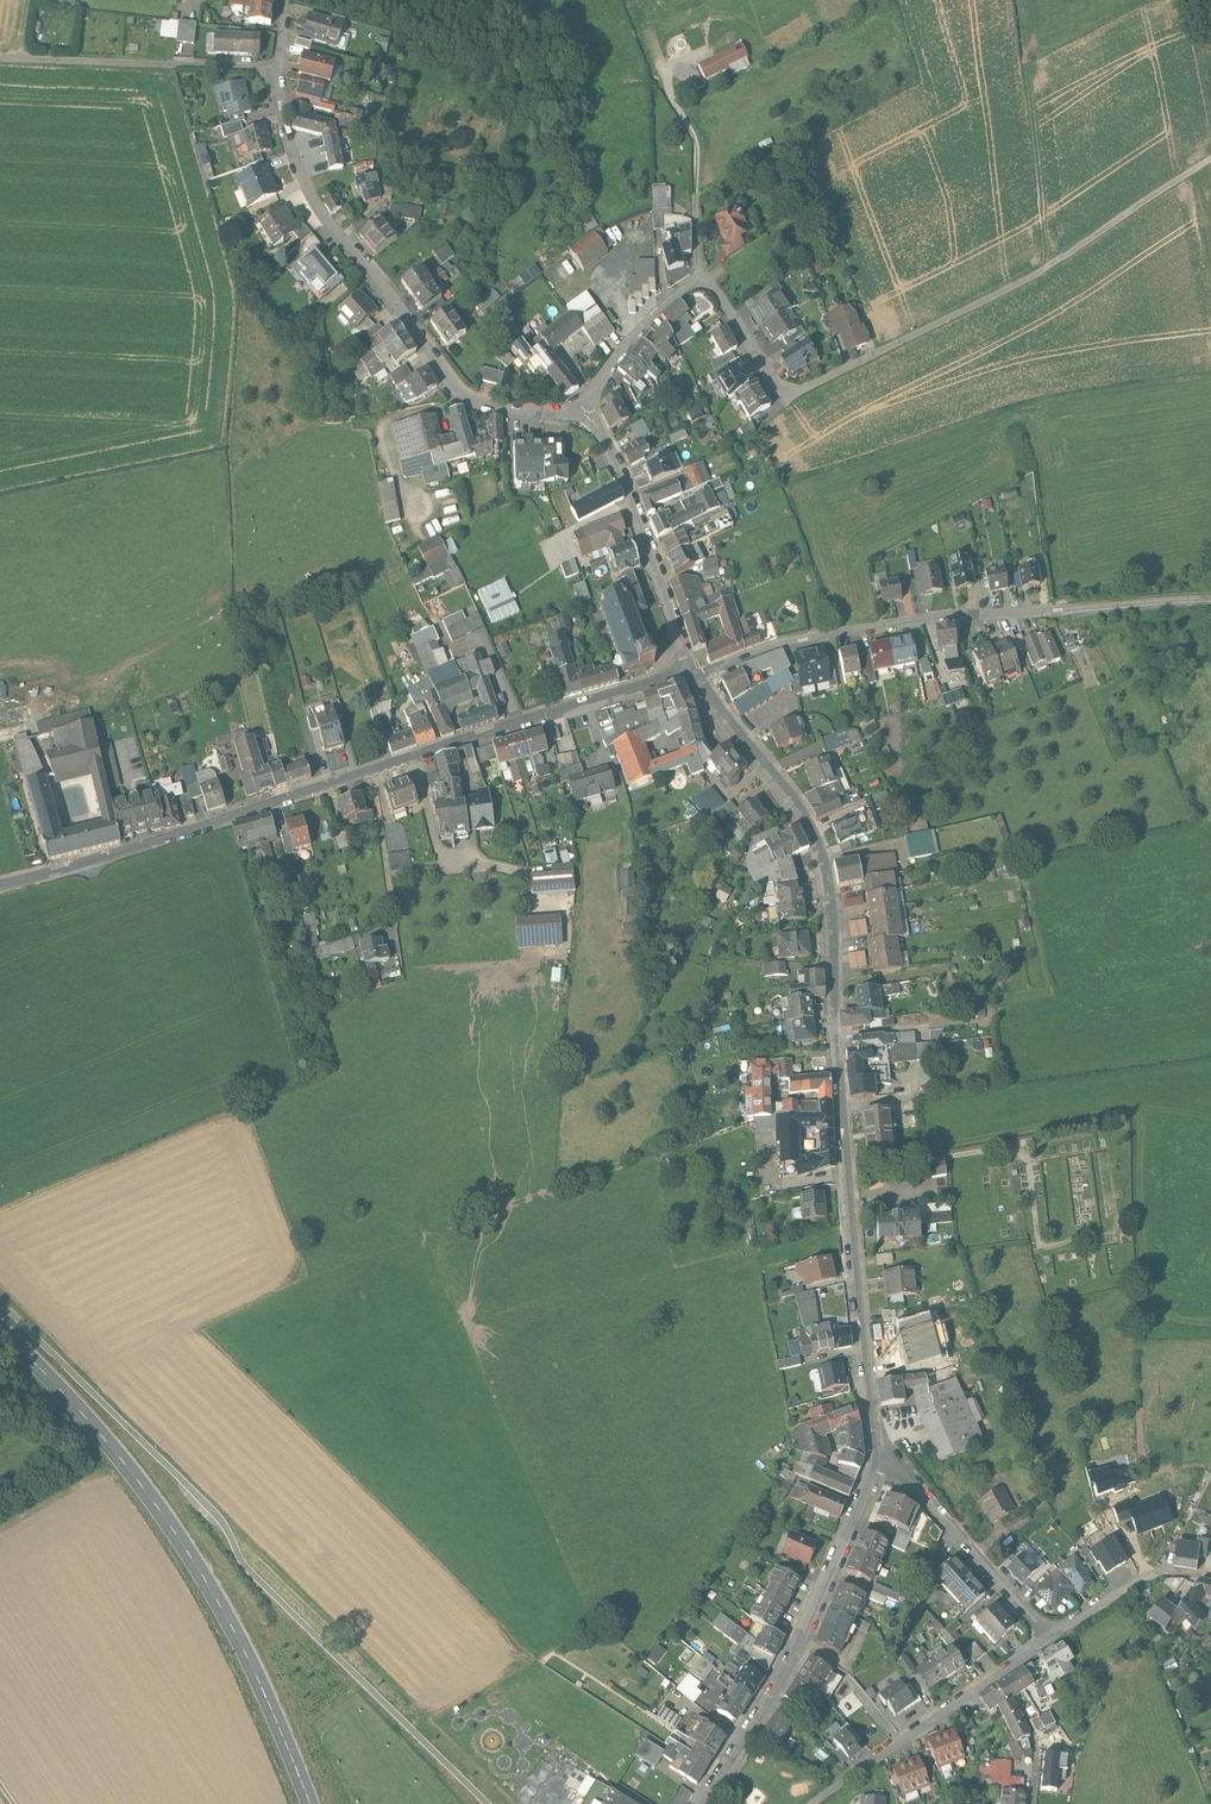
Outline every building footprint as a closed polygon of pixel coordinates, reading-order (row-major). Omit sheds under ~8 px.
[(230,8),(233,8),(231,20),(270,25),(272,5),(261,3),(261,0),(231,0),(230,8)] [(331,21),(317,17),(308,15),(302,33),(312,36),(311,39),(324,43),(326,39),(337,42),(342,25),(331,22),(331,21)] [(199,21),(164,20),(163,39),(199,40),(199,21)] [(391,53),(394,38),(382,35),(378,50),(391,53)] [(253,37),(217,36),(216,54),(252,55),(253,37)] [(311,43),(296,38),(294,46),(309,50),(311,43)] [(741,43),(698,64),(705,77),(748,56),(741,43)] [(335,64),(304,56),(298,75),(303,77),(325,82),(330,84),(335,64)] [(325,82),(303,77),(299,96),(313,100),(317,101),(319,93),(322,94),(325,82)] [(702,79),(691,84),(693,89),(704,84),(702,79)] [(243,82),(215,89),(218,100),(225,99),(229,118),(244,114),(250,112),(243,82)] [(334,105),(317,101),(313,100),(311,107),(332,112),(334,105)] [(244,114),(229,118),(231,125),(241,123),(246,122),(244,114)] [(334,125),(317,122),(295,116),(293,129),(317,135),(322,136),(323,139),(336,137),(334,125)] [(231,125),(222,127),(224,139),(232,137),(244,133),(241,123),(231,125)] [(265,128),(244,133),(232,137),(238,161),(246,159),(261,155),(271,152),(265,128)] [(336,137),(323,139),(330,170),(343,168),(336,137)] [(204,166),(212,164),(207,144),(199,146),(204,166)] [(385,150),(377,149),(377,156),(384,157),(385,150)] [(261,155),(246,159),(249,167),(263,162),(261,155)] [(263,162),(249,167),(252,174),(263,169),(266,168),(264,162),(263,162)] [(365,163),(354,167),(356,174),(368,171),(367,168),(365,165),(365,163)] [(368,171),(356,174),(358,181),(369,178),(375,176),(372,167),(367,168),(368,171)] [(252,174),(237,180),(241,190),(245,188),(252,204),(248,206),(248,207),(263,201),(278,195),(272,181),(268,182),(263,169),(252,174)] [(358,181),(354,182),(354,186),(357,185),(358,189),(360,189),(362,195),(359,196),(360,200),(363,199),(364,204),(376,200),(374,192),(372,186),(369,178),(358,181)] [(331,190),(320,195),(332,215),(343,208),(331,190)] [(278,195),(263,201),(266,209),(280,201),(278,195)] [(392,202),(390,217),(422,220),(424,206),(392,202)] [(357,203),(349,206),(354,219),(362,213),(358,206),(357,203)] [(285,207),(263,221),(266,225),(261,228),(273,248),(284,241),(283,240),(292,233),(295,232),(286,217),(290,215),(285,207)] [(732,208),(711,223),(716,231),(717,232),(719,233),(726,245),(727,245),(736,239),(737,240),(745,234),(736,220),(739,218),(732,208)] [(661,210),(652,211),(653,232),(663,231),(661,210)] [(366,222),(355,231),(360,237),(371,228),(366,222)] [(372,229),(371,228),(360,237),(364,241),(365,241),(377,256),(394,242),(386,232),(387,231),(380,223),(372,229)] [(303,225),(295,232),(292,233),(301,244),(312,235),(303,225)] [(690,226),(668,233),(672,247),(662,250),(668,271),(683,266),(680,257),(690,254),(690,226)] [(320,245),(312,235),(301,244),(300,245),(307,254),(313,249),(314,250),(320,245)] [(593,236),(570,254),(584,273),(608,255),(593,236)] [(736,239),(727,245),(726,245),(721,248),(726,257),(741,247),(737,240),(736,239)] [(444,243),(433,251),(442,264),(454,256),(444,243)] [(307,254),(296,264),(303,273),(300,276),(320,300),(341,282),(331,270),(331,269),(332,267),(332,266),(331,265),(330,264),(329,264),(328,264),(326,265),(314,250),(313,249),(307,254)] [(448,263),(427,278),(431,284),(438,279),(452,269),(448,263)] [(508,284),(513,292),(543,274),(538,265),(508,284)] [(421,270),(402,283),(413,298),(431,284),(427,278),(421,270)] [(431,284),(413,298),(423,311),(442,298),(434,288),(441,283),(438,279),(431,284)] [(775,283),(753,299),(757,305),(777,292),(778,293),(781,291),(775,283)] [(498,301),(490,292),(482,299),(490,308),(498,301)] [(757,305),(749,311),(761,329),(783,314),(789,310),(778,293),(777,292),(757,305)] [(359,294),(352,300),(353,302),(341,313),(357,330),(357,331),(369,320),(377,312),(359,294)] [(591,301),(560,324),(558,321),(555,324),(556,326),(551,330),(562,345),(582,331),(593,323),(595,321),(602,316),(591,301)] [(679,304),(661,319),(665,326),(667,331),(673,326),(687,313),(679,304)] [(852,316),(845,310),(833,315),(836,321),(840,333),(846,350),(866,342),(861,329),(857,330),(852,316)] [(450,311),(432,324),(448,347),(466,334),(450,311)] [(494,312),(488,318),(492,323),(499,317),(494,312)] [(783,314),(761,329),(762,330),(763,329),(766,334),(765,335),(771,344),(780,338),(782,341),(795,332),(794,331),(783,314)] [(833,315),(826,317),(829,324),(836,321),(833,315)] [(369,320),(357,331),(357,330),(355,331),(360,337),(368,331),(375,327),(369,320)] [(836,321),(829,324),(833,336),(840,333),(836,321)] [(593,323),(582,331),(582,332),(587,339),(599,331),(596,326),(593,323)] [(375,327),(368,331),(373,338),(384,330),(380,324),(375,327)] [(398,326),(379,338),(380,338),(378,340),(381,344),(383,343),(385,346),(375,353),(378,359),(407,340),(398,326)] [(665,326),(651,342),(656,346),(651,352),(650,352),(657,358),(665,365),(677,349),(667,331),(665,326)] [(677,333),(673,326),(667,331),(675,346),(680,343),(683,341),(678,333),(677,333)] [(728,328),(711,339),(721,355),(732,348),(738,344),(728,328)] [(795,332),(782,341),(786,347),(792,343),(804,335),(800,328),(794,331),(795,332)] [(551,330),(526,349),(532,357),(545,347),(551,354),(562,345),(551,330)] [(582,332),(571,342),(575,347),(573,349),(578,356),(580,355),(592,346),(587,339),(582,332)] [(407,340),(378,359),(383,365),(388,362),(387,360),(392,357),(398,366),(416,354),(407,340)] [(784,356),(778,360),(788,375),(792,376),(804,368),(802,365),(804,364),(803,363),(813,357),(813,356),(814,356),(805,343),(796,348),(784,356)] [(786,347),(780,350),(784,356),(796,348),(792,343),(786,347)] [(545,347),(532,357),(526,349),(521,344),(511,352),(525,370),(528,368),(539,381),(547,375),(560,366),(551,354),(545,347)] [(642,344),(631,357),(648,373),(646,376),(656,383),(661,378),(655,374),(649,367),(657,358),(650,352),(651,352),(642,344)] [(500,347),(493,354),(500,362),(507,370),(515,362),(500,347)] [(721,355),(709,362),(715,371),(737,357),(732,348),(721,355)] [(374,352),(359,362),(361,365),(363,364),(365,367),(378,359),(375,353),(374,352)] [(648,373),(631,357),(623,365),(623,366),(618,372),(627,379),(624,382),(631,388),(628,391),(635,404),(646,391),(638,385),(646,376),(648,373)] [(378,359),(365,367),(368,372),(366,373),(367,376),(383,365),(378,359)] [(726,365),(708,376),(712,383),(717,380),(717,379),(730,372),(726,365)] [(578,391),(560,366),(547,375),(565,399),(578,391)] [(730,372),(717,379),(717,380),(730,400),(733,398),(732,398),(735,396),(751,387),(747,380),(752,377),(747,370),(742,373),(739,367),(730,372)] [(504,374),(484,369),(481,381),(501,387),(504,374)] [(427,370),(398,388),(407,403),(417,399),(437,387),(427,370)] [(751,387),(735,396),(750,421),(758,416),(758,415),(758,414),(770,407),(756,384),(751,387)] [(619,388),(613,391),(616,398),(619,403),(625,399),(619,388)] [(619,403),(616,398),(606,403),(610,411),(602,415),(610,431),(628,421),(619,403)] [(462,408),(450,412),(459,441),(470,438),(462,408)] [(431,417),(409,423),(411,432),(417,451),(419,459),(440,452),(437,440),(431,417)] [(490,437),(472,443),(476,455),(475,456),(475,458),(492,453),(499,453),(498,444),(502,444),(501,418),(490,418),(490,437)] [(642,421),(630,428),(636,439),(648,433),(642,421)] [(751,422),(739,430),(743,436),(755,428),(751,422)] [(411,432),(393,437),(398,456),(417,451),(411,432)] [(454,435),(437,440),(440,452),(457,447),(454,435)] [(470,438),(459,441),(460,446),(464,459),(475,456),(476,455),(472,443),(471,438),(470,438)] [(544,483),(543,445),(532,446),(532,441),(525,441),(525,446),(513,446),(515,484),(522,484),(522,481),(537,481),(537,483),(544,483)] [(644,445),(639,447),(637,443),(626,448),(629,452),(623,455),(630,468),(644,460),(643,458),(649,454),(644,445)] [(561,444),(543,445),(544,483),(567,482),(567,466),(563,463),(561,463),(561,444)] [(440,452),(419,459),(422,471),(446,464),(464,459),(460,446),(440,452)] [(667,457),(659,460),(646,466),(653,483),(674,474),(667,457)] [(587,462),(580,466),(586,478),(587,478),(593,474),(587,462)] [(705,463),(687,469),(692,484),(710,478),(705,463)] [(446,464),(422,471),(426,486),(450,479),(446,464)] [(586,478),(574,483),(577,491),(580,489),(579,487),(582,486),(582,487),(589,483),(587,478),(586,478)] [(390,481),(381,482),(385,502),(394,500),(390,481)] [(677,483),(641,497),(647,516),(655,513),(652,507),(682,495),(677,483)] [(617,485),(588,501),(595,514),(623,499),(617,485)] [(688,485),(682,487),(685,494),(691,491),(688,485)] [(707,488),(693,494),(694,496),(699,507),(714,503),(711,497),(707,488)] [(694,496),(681,502),(686,513),(695,509),(699,507),(694,496)] [(588,501),(571,510),(578,523),(595,514),(588,501)] [(446,502),(412,512),(415,523),(449,513),(446,502)] [(714,503),(699,507),(695,509),(699,519),(717,510),(716,507),(714,503)] [(668,513),(649,522),(657,539),(699,519),(695,509),(686,513),(671,520),(668,513)] [(578,523),(571,510),(564,513),(571,526),(578,523)] [(621,517),(583,531),(584,532),(573,536),(582,559),(607,549),(609,554),(625,548),(620,534),(626,532),(621,517)] [(725,519),(685,539),(689,547),(732,526),(728,518),(725,519)] [(682,533),(661,544),(667,558),(686,549),(689,547),(685,539),(682,533)] [(439,536),(418,547),(429,569),(450,558),(439,536)] [(625,548),(609,554),(613,565),(611,566),(615,574),(620,572),(622,578),(632,573),(642,570),(638,557),(637,558),(632,545),(625,548)] [(686,549),(667,558),(675,574),(694,565),(686,549)] [(969,559),(959,561),(958,556),(950,558),(952,563),(951,563),(956,586),(974,583),(969,559)] [(706,577),(721,576),(720,557),(705,558),(706,577)] [(574,562),(561,567),(566,580),(579,575),(574,562)] [(1036,565),(1021,568),(1023,586),(1040,583),(1036,565)] [(996,568),(986,570),(990,590),(1008,587),(1004,566),(996,568)] [(938,567),(917,570),(922,593),(942,589),(938,567)] [(630,588),(601,599),(604,607),(600,608),(602,614),(593,617),(601,636),(606,634),(616,661),(615,661),(615,663),(615,664),(615,666),(613,666),(614,669),(617,677),(633,671),(634,671),(644,667),(644,666),(652,664),(653,664),(654,662),(652,661),(651,659),(656,657),(654,653),(650,654),(635,615),(646,611),(632,573),(622,578),(623,581),(627,579),(630,588)] [(683,579),(670,584),(683,619),(695,614),(696,613),(693,605),(692,602),(689,594),(683,579)] [(696,579),(683,579),(689,594),(701,590),(699,586),(698,584),(696,579)] [(504,580),(478,592),(492,625),(518,613),(504,580)] [(898,580),(879,583),(883,602),(901,598),(898,580)] [(587,581),(575,585),(579,598),(591,595),(587,581)] [(701,590),(689,594),(692,602),(704,598),(701,590)] [(714,597),(702,602),(693,605),(696,613),(715,604),(717,604),(716,601),(714,597)] [(717,604),(715,604),(719,617),(728,644),(741,642),(742,642),(735,622),(739,619),(731,597),(717,604)] [(696,613),(695,614),(698,623),(701,622),(719,617),(715,604),(696,613)] [(761,612),(748,617),(751,624),(753,623),(764,619),(761,612)] [(695,614),(683,619),(693,651),(705,647),(699,627),(698,623),(695,614)] [(478,615),(446,629),(452,642),(484,627),(478,615)] [(748,617),(738,622),(746,640),(756,635),(753,627),(751,624),(748,617)] [(775,624),(765,626),(767,634),(777,632),(775,624)] [(953,625),(936,627),(938,650),(944,649),(956,647),(953,625)] [(432,627),(410,636),(416,649),(427,644),(438,640),(432,627)] [(1014,635),(1012,630),(1004,634),(1006,638),(1007,638),(1012,650),(1019,647),(1014,635)] [(578,631),(562,636),(568,655),(583,650),(578,631)] [(1037,636),(1036,632),(1023,637),(1023,638),(1025,644),(1034,664),(1045,659),(1047,664),(1060,658),(1049,631),(1037,636)] [(1021,632),(1014,635),(1019,647),(1025,644),(1023,638),(1023,637),(1021,632)] [(742,642),(741,642),(744,651),(760,644),(756,635),(746,640),(742,642)] [(562,636),(549,640),(557,663),(553,664),(556,673),(573,668),(568,655),(562,636)] [(1012,650),(1007,638),(1006,638),(990,645),(1002,675),(1020,669),(1012,650)] [(911,639),(888,643),(892,665),(893,669),(916,664),(911,639)] [(728,644),(727,645),(732,656),(744,651),(741,642),(728,644)] [(888,643),(869,647),(870,654),(873,669),(892,665),(888,643)] [(438,670),(427,644),(416,649),(427,675),(438,670)] [(727,645),(707,655),(710,664),(732,656),(727,645)] [(990,645),(972,652),(976,661),(984,681),(992,678),(995,678),(1002,675),(990,645)] [(956,647),(944,649),(946,661),(957,659),(956,647)] [(972,652),(971,647),(963,650),(967,659),(969,664),(976,661),(972,652)] [(855,649),(839,652),(844,676),(860,673),(856,655),(855,649)] [(583,650),(568,655),(573,668),(577,680),(594,675),(592,666),(588,667),(583,650)] [(782,650),(738,667),(739,673),(723,681),(732,701),(752,688),(748,683),(756,679),(752,673),(785,658),(782,650)] [(823,652),(822,650),(818,651),(817,650),(808,652),(815,684),(822,683),(824,681),(828,680),(829,680),(827,670),(823,652)] [(808,652),(800,654),(799,655),(796,656),(795,657),(799,675),(801,686),(802,686),(806,685),(808,686),(815,684),(808,652)] [(864,655),(863,653),(856,655),(860,673),(860,676),(867,674),(867,673),(864,655)] [(870,654),(864,655),(867,673),(874,672),(873,669),(870,654)] [(497,708),(478,656),(466,660),(471,675),(477,690),(484,711),(493,708),(494,709),(497,708)] [(927,658),(920,660),(922,674),(932,672),(927,658)] [(946,661),(944,661),(948,673),(951,672),(965,671),(961,661),(960,659),(957,659),(946,661)] [(967,659),(961,661),(965,671),(971,669),(969,664),(967,659)] [(438,670),(427,675),(433,690),(460,679),(454,664),(438,670)] [(556,673),(555,674),(563,698),(581,693),(577,680),(573,668),(556,673)] [(834,668),(827,670),(829,680),(828,680),(830,688),(838,686),(834,668)] [(594,675),(577,680),(581,693),(618,683),(617,677),(614,669),(594,675)] [(785,670),(765,683),(766,684),(733,705),(740,717),(774,696),(773,694),(792,681),(789,677),(785,670)] [(460,679),(433,690),(437,699),(441,708),(449,704),(477,690),(471,675),(460,679)] [(799,675),(789,677),(792,681),(795,695),(804,693),(802,686),(801,686),(799,675)] [(651,726),(664,720),(667,727),(679,721),(695,712),(681,683),(642,696),(647,713),(651,726)] [(953,690),(946,692),(951,705),(958,702),(953,690)] [(437,699),(429,702),(430,704),(432,711),(441,708),(437,699)] [(338,701),(331,703),(333,710),(334,710),(336,719),(343,717),(338,701)] [(386,702),(380,704),(382,713),(388,711),(386,702)] [(449,704),(441,708),(445,716),(452,713),(449,704)] [(432,711),(430,711),(443,739),(454,735),(445,716),(441,708),(432,711)] [(484,711),(458,720),(462,732),(497,720),(494,709),(493,708),(484,711)] [(333,710),(314,716),(318,729),(325,752),(344,746),(336,719),(334,710),(333,710)] [(695,712),(679,721),(680,727),(698,723),(695,712)] [(647,713),(628,720),(632,728),(610,739),(613,745),(637,733),(651,726),(647,713)] [(1186,714),(1178,718),(1180,721),(1176,723),(1180,731),(1192,725),(1186,714)] [(314,716),(307,718),(311,732),(318,729),(314,716)] [(607,716),(601,719),(607,732),(613,729),(607,716)] [(420,717),(411,721),(412,724),(409,724),(411,730),(412,734),(430,728),(426,719),(421,720),(420,717)] [(798,718),(770,730),(778,749),(801,740),(798,731),(802,730),(804,725),(801,720),(798,718)] [(651,726),(637,733),(642,746),(660,737),(668,730),(667,727),(664,720),(651,726)] [(698,723),(680,727),(682,733),(681,739),(685,751),(691,749),(704,745),(698,723)] [(93,724),(67,731),(71,747),(72,751),(77,773),(90,769),(103,766),(98,748),(93,724)] [(557,727),(551,729),(554,741),(561,739),(557,727)] [(430,728),(412,734),(417,747),(436,741),(430,728)] [(412,734),(411,730),(395,736),(391,729),(388,730),(386,731),(387,735),(385,736),(392,756),(417,747),(412,734)] [(551,729),(544,731),(547,744),(554,742),(554,741),(551,729)] [(844,730),(820,740),(826,754),(850,744),(844,730)] [(541,731),(525,736),(531,757),(547,752),(541,731)] [(637,733),(613,745),(630,787),(655,777),(650,765),(642,746),(637,733)] [(525,736),(509,740),(515,761),(521,760),(531,757),(525,736)] [(257,747),(254,738),(235,744),(245,778),(250,776),(250,775),(264,771),(263,765),(257,747)] [(1147,739),(1140,742),(1142,747),(1149,744),(1147,739)] [(509,740),(493,745),(499,766),(509,763),(515,761),(509,740)] [(26,742),(15,744),(17,752),(28,749),(26,742)] [(267,744),(257,747),(263,765),(269,763),(266,753),(269,752),(267,744)] [(111,745),(98,748),(103,766),(108,790),(121,787),(111,745)] [(704,745),(691,749),(695,762),(686,765),(691,775),(703,769),(701,765),(709,761),(708,760),(711,758),(711,757),(705,751),(704,745)] [(747,767),(731,749),(730,749),(727,745),(722,748),(711,757),(711,758),(708,760),(709,761),(730,784),(732,786),(737,782),(738,779),(736,778),(747,769),(746,768),(747,767)] [(478,769),(471,747),(464,749),(471,772),(478,769)] [(685,751),(676,753),(677,755),(650,765),(655,777),(686,765),(695,762),(691,749),(685,751)] [(70,751),(46,757),(55,779),(77,773),(72,751),(70,751)] [(455,752),(435,758),(440,774),(444,786),(458,782),(454,768),(457,767),(459,762),(455,752)] [(576,752),(557,756),(560,769),(580,765),(576,752)] [(232,756),(221,757),(222,771),(233,771),(232,756)] [(282,759),(279,760),(280,765),(283,773),(289,771),(285,758),(282,759)] [(304,758),(294,761),(296,768),(306,765),(304,758)] [(827,758),(803,768),(814,794),(830,788),(836,785),(837,784),(827,758)] [(523,763),(521,760),(515,761),(521,781),(527,779),(523,763)] [(515,761),(509,763),(508,767),(513,784),(521,781),(515,761)] [(39,764),(22,768),(27,783),(46,779),(39,764)] [(548,764),(534,768),(537,777),(551,773),(549,767),(548,764)] [(280,765),(264,771),(271,791),(287,786),(283,773),(280,765)] [(289,771),(283,773),(287,786),(311,778),(306,765),(296,768),(289,771)] [(560,769),(559,769),(562,783),(568,782),(568,781),(583,776),(580,765),(560,769)] [(103,766),(90,769),(102,815),(105,814),(113,812),(111,804),(108,790),(103,766)] [(583,776),(568,781),(568,782),(571,789),(570,789),(574,802),(588,798),(589,799),(599,796),(599,795),(614,790),(610,777),(609,777),(606,769),(583,776)] [(264,771),(250,775),(250,776),(257,796),(271,791),(264,771)] [(444,786),(440,774),(427,778),(431,791),(434,790),(436,807),(433,807),(435,823),(438,823),(440,839),(451,837),(446,804),(460,802),(458,782),(444,786)] [(46,779),(27,783),(29,792),(48,788),(46,779)] [(418,806),(409,781),(385,789),(389,803),(388,803),(392,815),(418,806)] [(218,783),(201,788),(208,812),(225,806),(218,783)] [(199,785),(187,788),(192,807),(204,803),(199,785)] [(836,785),(830,788),(835,798),(842,795),(836,785)] [(180,786),(157,791),(160,803),(174,799),(173,796),(182,794),(180,786)] [(62,835),(48,788),(29,792),(43,840),(62,835)] [(725,805),(711,788),(691,798),(704,815),(716,810),(720,809),(725,805)] [(814,794),(805,797),(816,820),(840,811),(835,798),(830,788),(814,794)] [(488,790),(479,792),(480,799),(460,802),(446,804),(451,837),(451,840),(468,838),(467,830),(474,829),(474,831),(493,829),(488,790)] [(853,790),(842,795),(844,800),(855,794),(853,790)] [(148,798),(130,802),(130,799),(111,804),(113,812),(116,822),(120,840),(125,839),(124,836),(160,828),(161,830),(164,829),(161,819),(164,818),(162,812),(160,803),(157,795),(153,794),(147,795),(148,798)] [(855,794),(844,800),(847,808),(859,803),(855,794)] [(362,795),(337,803),(343,822),(367,814),(362,795)] [(842,795),(835,798),(840,811),(847,808),(844,800),(842,795)] [(879,795),(865,801),(868,807),(881,802),(879,795)] [(174,799),(160,803),(162,812),(164,818),(161,819),(164,829),(165,830),(181,826),(174,799)] [(725,805),(720,809),(716,810),(722,818),(735,807),(730,801),(725,805)] [(767,818),(754,801),(746,807),(743,803),(736,810),(738,812),(737,812),(751,830),(767,818)] [(881,802),(868,807),(870,813),(884,808),(881,802)] [(192,811),(185,813),(188,824),(195,822),(192,811)] [(113,812),(105,814),(107,824),(116,822),(113,812)] [(877,830),(870,813),(865,815),(871,832),(877,830)] [(865,815),(832,828),(838,845),(871,832),(865,815)] [(270,816),(249,822),(252,834),(258,832),(259,839),(264,838),(275,835),(270,816)] [(303,819),(285,823),(288,835),(293,852),(294,852),(311,847),(303,819)] [(107,824),(84,830),(90,851),(121,844),(120,840),(116,822),(107,824)] [(249,822),(233,827),(239,849),(254,845),(260,842),(259,839),(258,832),(252,834),(249,822)] [(798,827),(765,845),(775,866),(777,871),(761,878),(762,886),(765,886),(795,882),(789,859),(809,849),(798,827)] [(84,830),(75,832),(80,854),(90,851),(84,830)] [(62,835),(43,840),(49,861),(80,854),(75,832),(62,835)] [(927,832),(905,837),(910,860),(932,854),(932,853),(935,852),(933,844),(930,845),(927,832)] [(810,834),(804,837),(810,849),(816,846),(810,834)] [(288,835),(281,837),(286,855),(294,853),(294,852),(293,852),(288,835)] [(268,850),(266,842),(265,842),(264,838),(259,839),(260,842),(263,854),(266,865),(273,863),(270,849),(268,850)] [(260,842),(254,845),(258,856),(263,854),(260,842)] [(775,866),(765,845),(756,849),(758,853),(750,858),(753,864),(750,865),(755,880),(761,878),(777,871),(775,866)] [(558,847),(546,850),(549,864),(561,861),(558,847)] [(570,850),(562,851),(565,863),(573,861),(570,850)] [(391,853),(393,876),(414,874),(412,851),(391,853)] [(894,852),(884,854),(888,874),(898,872),(894,852)] [(884,854),(858,860),(860,871),(865,870),(867,877),(875,876),(888,874),(884,854)] [(858,860),(834,864),(838,886),(862,882),(860,871),(858,860)] [(573,864),(551,866),(552,873),(530,875),(531,894),(575,891),(573,864)] [(886,877),(876,878),(875,876),(867,877),(864,878),(866,896),(868,896),(889,892),(888,891),(901,888),(900,883),(900,881),(887,883),(886,877)] [(795,882),(765,886),(767,899),(777,897),(779,908),(801,905),(800,892),(797,892),(795,882)] [(718,899),(729,902),(734,888),(723,884),(718,899)] [(889,892),(868,896),(870,911),(897,907),(895,891),(889,892)] [(779,908),(767,910),(768,921),(777,920),(778,923),(781,922),(781,923),(803,920),(801,905),(779,908)] [(897,907),(870,911),(873,926),(900,922),(897,907)] [(309,933),(321,930),(317,912),(305,915),(309,933)] [(566,945),(564,914),(518,916),(520,947),(566,945)] [(870,934),(869,919),(851,920),(852,935),(870,934)] [(640,939),(640,921),(625,921),(625,939),(640,939)] [(900,922),(873,926),(875,941),(896,938),(902,937),(900,922)] [(807,934),(779,937),(780,948),(783,947),(784,958),(809,955),(807,934)] [(875,941),(870,942),(872,958),(899,954),(896,938),(875,941)] [(381,939),(361,943),(365,965),(375,963),(389,960),(386,948),(383,949),(381,939)] [(850,952),(852,968),(869,965),(867,949),(850,952)] [(899,954),(872,958),(875,973),(901,969),(899,954)] [(375,963),(365,965),(367,971),(376,969),(375,963)] [(784,963),(762,964),(765,977),(787,976),(787,972),(785,972),(784,963)] [(367,971),(353,974),(358,993),(381,987),(376,969),(367,971)] [(824,971),(794,974),(795,979),(801,979),(801,986),(807,986),(824,985),(824,971)] [(824,985),(807,986),(807,992),(815,992),(815,998),(825,997),(824,985)] [(892,985),(877,988),(877,989),(880,998),(884,997),(884,996),(893,995),(892,985)] [(801,986),(789,988),(790,999),(810,997),(810,998),(815,998),(815,992),(807,992),(807,986),(801,986)] [(877,989),(856,990),(858,1000),(856,1000),(858,1013),(868,1012),(882,1011),(880,998),(877,989)] [(790,999),(788,999),(789,1010),(787,1010),(788,1023),(791,1023),(813,1019),(810,998),(810,997),(790,999)] [(882,1011),(868,1012),(869,1021),(880,1020),(883,1020),(882,1011)] [(858,1013),(840,1014),(842,1029),(853,1027),(854,1030),(861,1029),(860,1026),(869,1025),(869,1021),(868,1012),(858,1013)] [(883,1020),(880,1020),(869,1021),(869,1025),(869,1028),(882,1030),(895,1028),(894,1021),(894,1018),(883,1020)] [(813,1019),(791,1023),(793,1034),(794,1044),(816,1041),(813,1019)] [(915,1034),(894,1036),(894,1045),(898,1044),(903,1044),(915,1045),(915,1034)] [(884,1037),(854,1040),(854,1052),(876,1049),(884,1047),(894,1045),(894,1036),(884,1037)] [(854,1052),(846,1052),(850,1098),(911,1093),(911,1086),(891,1084),(890,1073),(889,1073),(889,1065),(906,1063),(903,1044),(898,1044),(894,1045),(884,1047),(876,1049),(854,1052)] [(915,1045),(903,1044),(906,1063),(917,1062),(915,1045)] [(930,1044),(915,1045),(917,1062),(931,1060),(930,1044)] [(790,1061),(768,1062),(769,1074),(769,1080),(789,1080),(789,1079),(791,1079),(791,1076),(790,1061)] [(768,1062),(753,1062),(753,1075),(769,1074),(768,1062)] [(769,1074),(753,1075),(753,1087),(754,1096),(754,1104),(754,1118),(755,1118),(767,1118),(770,1118),(770,1117),(770,1105),(769,1103),(769,1080),(769,1074)] [(830,1076),(817,1077),(818,1091),(818,1093),(820,1102),(831,1101),(830,1076)] [(791,1079),(789,1079),(789,1080),(789,1093),(818,1091),(817,1077),(794,1079),(791,1079)] [(831,1101),(820,1102),(820,1103),(820,1114),(822,1130),(822,1132),(823,1155),(816,1157),(816,1163),(817,1171),(834,1167),(831,1101)] [(783,1104),(769,1103),(770,1105),(770,1117),(783,1115),(783,1104)] [(797,1103),(783,1104),(783,1115),(798,1115),(797,1105),(797,1103)] [(820,1103),(797,1105),(798,1115),(820,1114),(820,1103)] [(889,1110),(863,1112),(867,1156),(893,1154),(889,1110)] [(820,1114),(798,1115),(798,1127),(816,1127),(816,1132),(822,1132),(822,1130),(820,1114)] [(798,1115),(783,1115),(770,1117),(770,1118),(767,1118),(767,1153),(782,1154),(783,1180),(796,1176),(797,1168),(797,1162),(798,1127),(798,1115)] [(816,1157),(797,1162),(797,1168),(816,1163),(816,1157)] [(944,1162),(919,1166),(921,1180),(946,1175),(944,1162)] [(816,1163),(797,1168),(796,1176),(817,1171),(816,1163)] [(800,1189),(791,1190),(792,1197),(800,1197),(800,1196),(801,1196),(800,1189)] [(801,1196),(800,1196),(800,1197),(801,1210),(792,1211),(793,1221),(802,1220),(802,1221),(809,1220),(809,1221),(812,1223),(816,1223),(818,1220),(825,1219),(822,1194),(801,1196)] [(949,1205),(891,1209),(891,1216),(901,1215),(901,1217),(917,1215),(950,1213),(949,1205)] [(950,1213),(917,1215),(917,1225),(951,1223),(950,1213)] [(901,1215),(891,1216),(891,1218),(875,1219),(877,1244),(893,1242),(894,1243),(903,1242),(903,1241),(919,1240),(917,1225),(917,1215),(901,1217),(901,1215)] [(891,1254),(876,1257),(877,1264),(892,1263),(891,1254)] [(829,1259),(796,1267),(798,1277),(802,1280),(809,1278),(810,1285),(834,1279),(829,1259)] [(885,1285),(915,1282),(913,1270),(883,1272),(885,1285)] [(915,1282),(885,1285),(886,1298),(916,1295),(915,1282)] [(801,1286),(779,1291),(781,1299),(794,1295),(802,1293),(801,1286)] [(802,1293),(794,1295),(804,1330),(818,1328),(812,1291),(802,1293)] [(896,1310),(881,1312),(882,1323),(892,1320),(897,1319),(896,1310)] [(933,1319),(898,1328),(908,1369),(908,1370),(918,1367),(944,1361),(941,1349),(944,1348),(940,1329),(936,1330),(933,1319)] [(895,1329),(892,1320),(882,1323),(875,1325),(877,1333),(895,1329)] [(818,1328),(804,1330),(806,1336),(810,1340),(831,1337),(833,1351),(851,1348),(849,1330),(837,1332),(837,1329),(830,1330),(829,1326),(818,1328)] [(831,1337),(810,1340),(811,1354),(833,1351),(831,1337)] [(810,1340),(800,1342),(802,1356),(811,1354),(810,1340)] [(800,1358),(785,1360),(786,1370),(801,1366),(800,1358)] [(841,1365),(820,1369),(825,1393),(833,1392),(833,1390),(846,1388),(845,1386),(841,1365)] [(908,1369),(899,1371),(901,1380),(915,1376),(920,1375),(918,1367),(908,1370),(908,1369)] [(901,1380),(894,1382),(897,1393),(907,1390),(907,1389),(917,1386),(915,1376),(901,1380)] [(907,1390),(917,1430),(918,1431),(928,1428),(953,1421),(950,1410),(954,1409),(949,1390),(945,1391),(942,1380),(917,1386),(907,1389),(907,1390)] [(846,1388),(833,1390),(833,1392),(834,1397),(849,1394),(848,1386),(845,1386),(846,1388)] [(827,1409),(808,1415),(811,1424),(824,1419),(830,1417),(827,1409)] [(830,1417),(824,1419),(830,1432),(836,1431),(854,1426),(859,1424),(854,1409),(830,1417)] [(811,1424),(801,1427),(804,1454),(826,1461),(818,1436),(830,1432),(824,1419),(811,1424)] [(854,1426),(836,1431),(839,1453),(842,1453),(838,1465),(842,1466),(859,1471),(863,1459),(859,1424),(854,1426)] [(801,1427),(791,1431),(796,1452),(803,1454),(804,1454),(801,1427)] [(918,1431),(917,1430),(908,1432),(911,1441),(931,1437),(928,1428),(918,1431)] [(973,1440),(966,1431),(937,1453),(963,1487),(971,1482),(992,1465),(985,1456),(988,1454),(976,1438),(973,1440)] [(920,1466),(935,1455),(930,1448),(916,1459),(920,1466)] [(804,1454),(803,1454),(800,1463),(814,1469),(821,1472),(826,1461),(804,1454)] [(814,1469),(800,1463),(798,1462),(793,1474),(793,1475),(793,1474),(809,1481),(814,1469)] [(1093,1465),(1087,1467),(1089,1476),(1092,1475),(1096,1474),(1093,1465)] [(859,1471),(842,1466),(841,1471),(857,1476),(859,1471)] [(1136,1466),(1127,1470),(1131,1482),(1140,1479),(1136,1466)] [(853,1486),(821,1472),(814,1469),(809,1481),(848,1498),(853,1486)] [(1096,1474),(1092,1475),(1098,1494),(1114,1488),(1114,1486),(1110,1474),(1109,1470),(1096,1474)] [(1118,1472),(1110,1474),(1114,1486),(1120,1484),(1122,1484),(1118,1472)] [(781,1480),(777,1477),(773,1483),(779,1487),(778,1488),(786,1494),(792,1487),(784,1481),(783,1482),(781,1480)] [(971,1482),(963,1487),(956,1493),(961,1501),(977,1489),(971,1482)] [(1197,1486),(1185,1508),(1193,1512),(1204,1490),(1197,1486)] [(796,1487),(791,1499),(799,1502),(804,1490),(796,1487)] [(846,1504),(806,1487),(804,1490),(799,1502),(809,1506),(815,1509),(840,1519),(846,1504)] [(1002,1489),(981,1500),(988,1513),(986,1514),(991,1523),(1000,1518),(1001,1518),(1014,1511),(1002,1489)] [(917,1509),(887,1496),(877,1518),(908,1532),(917,1509)] [(1133,1501),(1114,1508),(1119,1521),(1132,1516),(1138,1533),(1171,1521),(1167,1510),(1168,1509),(1163,1496),(1135,1506),(1133,1501)] [(815,1509),(809,1506),(803,1519),(808,1522),(815,1509)] [(887,1544),(863,1533),(855,1551),(879,1561),(887,1544)] [(815,1545),(792,1535),(783,1555),(788,1557),(806,1565),(815,1545)] [(909,1540),(896,1535),(891,1546),(904,1551),(909,1540)] [(1111,1538),(1090,1551),(1097,1562),(1099,1561),(1107,1573),(1126,1561),(1111,1538)] [(1190,1545),(1181,1544),(1181,1546),(1180,1553),(1188,1555),(1190,1545)] [(1200,1547),(1190,1545),(1188,1555),(1199,1556),(1200,1547)] [(1206,1548),(1200,1547),(1199,1556),(1199,1557),(1206,1558),(1207,1548),(1206,1548)] [(1017,1548),(1007,1558),(1012,1563),(1022,1554),(1017,1548)] [(1081,1550),(1074,1555),(1082,1566),(1088,1562),(1081,1550)] [(879,1561),(855,1551),(846,1572),(870,1583),(879,1561)] [(1022,1554),(1012,1563),(1008,1567),(1023,1582),(1038,1568),(1023,1553),(1022,1554)] [(1180,1553),(1176,1553),(1175,1566),(1197,1569),(1199,1557),(1199,1556),(1188,1555),(1180,1553)] [(1082,1566),(1074,1555),(1067,1561),(1059,1569),(1062,1573),(1075,1586),(1081,1593),(1093,1583),(1082,1566)] [(1062,1556),(1053,1563),(1059,1569),(1067,1561),(1062,1556)] [(806,1565),(788,1557),(782,1565),(802,1576),(806,1570),(804,1568),(806,1565)] [(954,1558),(934,1575),(966,1610),(985,1593),(982,1590),(969,1576),(970,1576),(965,1570),(964,1570),(955,1561),(956,1560),(954,1558)] [(1053,1563),(1046,1571),(1051,1576),(1059,1569),(1053,1563)] [(799,1582),(777,1570),(770,1581),(774,1583),(766,1597),(785,1607),(799,1582)] [(1062,1573),(1049,1586),(1045,1581),(1036,1590),(1053,1607),(1075,1586),(1062,1573)] [(1201,1578),(1193,1589),(1206,1593),(1210,1595),(1210,1581),(1210,1580),(1201,1578)] [(919,1582),(914,1596),(919,1602),(926,1586),(919,1582)] [(865,1596),(840,1585),(833,1603),(831,1607),(855,1618),(865,1596)] [(1206,1593),(1193,1589),(1186,1598),(1196,1607),(1206,1593)] [(886,1597),(872,1592),(869,1599),(883,1605),(886,1597)] [(785,1607),(766,1597),(759,1610),(756,1608),(750,1618),(764,1629),(765,1629),(772,1632),(786,1607),(785,1607)] [(1177,1610),(1162,1598),(1148,1615),(1156,1621),(1166,1610),(1173,1616),(1177,1610)] [(1173,1616),(1172,1618),(1173,1619),(1180,1625),(1186,1619),(1195,1630),(1206,1620),(1207,1619),(1196,1607),(1186,1598),(1177,1610),(1173,1616)] [(995,1605),(973,1625),(982,1634),(985,1631),(996,1643),(1014,1625),(995,1605)] [(831,1607),(815,1643),(839,1654),(851,1626),(855,1618),(831,1607)] [(1156,1621),(1154,1624),(1156,1625),(1158,1623),(1165,1629),(1173,1619),(1172,1618),(1173,1616),(1166,1610),(1156,1621)] [(871,1625),(855,1618),(851,1626),(867,1633),(871,1625)] [(955,1620),(945,1629),(950,1635),(961,1626),(955,1620)] [(749,1633),(746,1635),(741,1641),(742,1642),(738,1648),(740,1649),(748,1656),(753,1648),(759,1636),(760,1637),(764,1629),(756,1623),(749,1633)] [(746,1635),(732,1624),(726,1630),(722,1635),(734,1645),(738,1648),(742,1642),(741,1641),(746,1635)] [(722,1626),(718,1631),(722,1635),(726,1630),(722,1626)] [(764,1629),(760,1637),(759,1636),(753,1648),(774,1658),(784,1638),(772,1632),(765,1629),(764,1629)] [(734,1645),(729,1653),(735,1657),(740,1649),(738,1648),(734,1645)] [(1061,1645),(1054,1649),(1053,1648),(1047,1652),(1048,1653),(1040,1657),(1041,1658),(1045,1664),(1044,1664),(1048,1671),(1050,1673),(1054,1671),(1058,1679),(1073,1670),(1068,1662),(1072,1660),(1066,1651),(1061,1645)] [(951,1646),(931,1660),(932,1661),(944,1679),(964,1666),(951,1646)] [(748,1656),(740,1649),(735,1657),(747,1664),(751,1658),(748,1656)] [(701,1658),(690,1673),(701,1682),(713,1667),(701,1658)] [(842,1678),(811,1658),(797,1680),(815,1692),(822,1681),(835,1689),(842,1678)] [(1045,1664),(1041,1658),(1034,1662),(1042,1675),(1048,1671),(1044,1664),(1045,1664)] [(908,1659),(898,1666),(907,1680),(917,1673),(916,1671),(908,1659)] [(932,1661),(916,1671),(917,1673),(921,1678),(917,1681),(924,1689),(926,1687),(928,1689),(944,1679),(932,1661)] [(1030,1664),(1024,1668),(1031,1679),(1038,1674),(1030,1664)] [(763,1679),(745,1668),(739,1677),(724,1668),(721,1674),(722,1675),(734,1684),(734,1685),(752,1696),(763,1679)] [(1024,1668),(1012,1676),(1016,1684),(1010,1688),(1015,1696),(1034,1684),(1031,1679),(1024,1668)] [(689,1675),(677,1690),(694,1703),(701,1695),(695,1690),(699,1684),(689,1675)] [(752,1696),(734,1685),(734,1684),(722,1675),(718,1681),(730,1692),(721,1707),(733,1714),(735,1711),(740,1714),(752,1696)] [(1012,1676),(1002,1682),(996,1686),(1006,1702),(1010,1699),(1015,1696),(1010,1688),(1016,1684),(1012,1676)] [(794,1685),(792,1684),(785,1696),(786,1697),(786,1698),(804,1709),(811,1698),(815,1692),(797,1680),(794,1685)] [(901,1681),(880,1695),(886,1704),(888,1703),(895,1715),(913,1703),(914,1702),(904,1686),(901,1681)] [(921,1701),(909,1683),(904,1686),(914,1702),(913,1703),(915,1705),(921,1701)] [(1042,1698),(1058,1693),(1055,1684),(1039,1689),(1042,1698)] [(1029,1736),(1010,1699),(1006,1702),(996,1686),(979,1697),(990,1712),(999,1706),(1024,1756),(1030,1755),(1028,1749),(1029,1749),(1024,1738),(1029,1736)] [(827,1699),(815,1692),(811,1698),(823,1706),(827,1699)] [(913,1707),(918,1716),(928,1711),(923,1702),(913,1707)] [(678,1728),(684,1717),(665,1706),(658,1717),(678,1728)] [(790,1726),(774,1716),(764,1733),(780,1743),(790,1726)] [(726,1738),(706,1725),(707,1724),(697,1717),(693,1722),(692,1721),(685,1730),(687,1731),(683,1737),(696,1745),(714,1757),(726,1738)] [(1039,1717),(1030,1721),(1035,1733),(1044,1729),(1039,1717)] [(861,1740),(847,1724),(842,1728),(844,1731),(856,1745),(861,1740)] [(844,1731),(833,1741),(848,1759),(860,1750),(856,1745),(844,1731)] [(954,1731),(941,1736),(941,1737),(951,1762),(964,1756),(954,1731)] [(941,1737),(928,1743),(938,1769),(952,1763),(951,1762),(941,1737)] [(696,1745),(685,1738),(682,1742),(687,1744),(687,1747),(685,1750),(686,1751),(682,1757),(687,1760),(696,1745)] [(685,1750),(672,1742),(668,1748),(682,1757),(686,1751),(685,1750)] [(714,1757),(696,1745),(687,1760),(705,1772),(714,1757)] [(682,1757),(668,1748),(662,1756),(673,1764),(676,1759),(684,1765),(687,1760),(682,1757)] [(661,1759),(650,1752),(645,1762),(655,1768),(661,1759)] [(1067,1756),(1044,1753),(1041,1790),(1056,1791),(1057,1780),(1066,1781),(1067,1756)] [(919,1758),(905,1763),(906,1765),(916,1789),(929,1784),(919,1758)] [(705,1772),(687,1760),(684,1765),(678,1774),(696,1785),(705,1772)] [(906,1765),(893,1770),(903,1796),(916,1791),(916,1789),(906,1765)] [(581,1803),(604,1803),(612,1791),(596,1781),(581,1803)] [(612,1791),(604,1803),(633,1803),(612,1791)] [(999,1791),(998,1802),(999,1803),(1023,1803),(1024,1793),(999,1791)]
